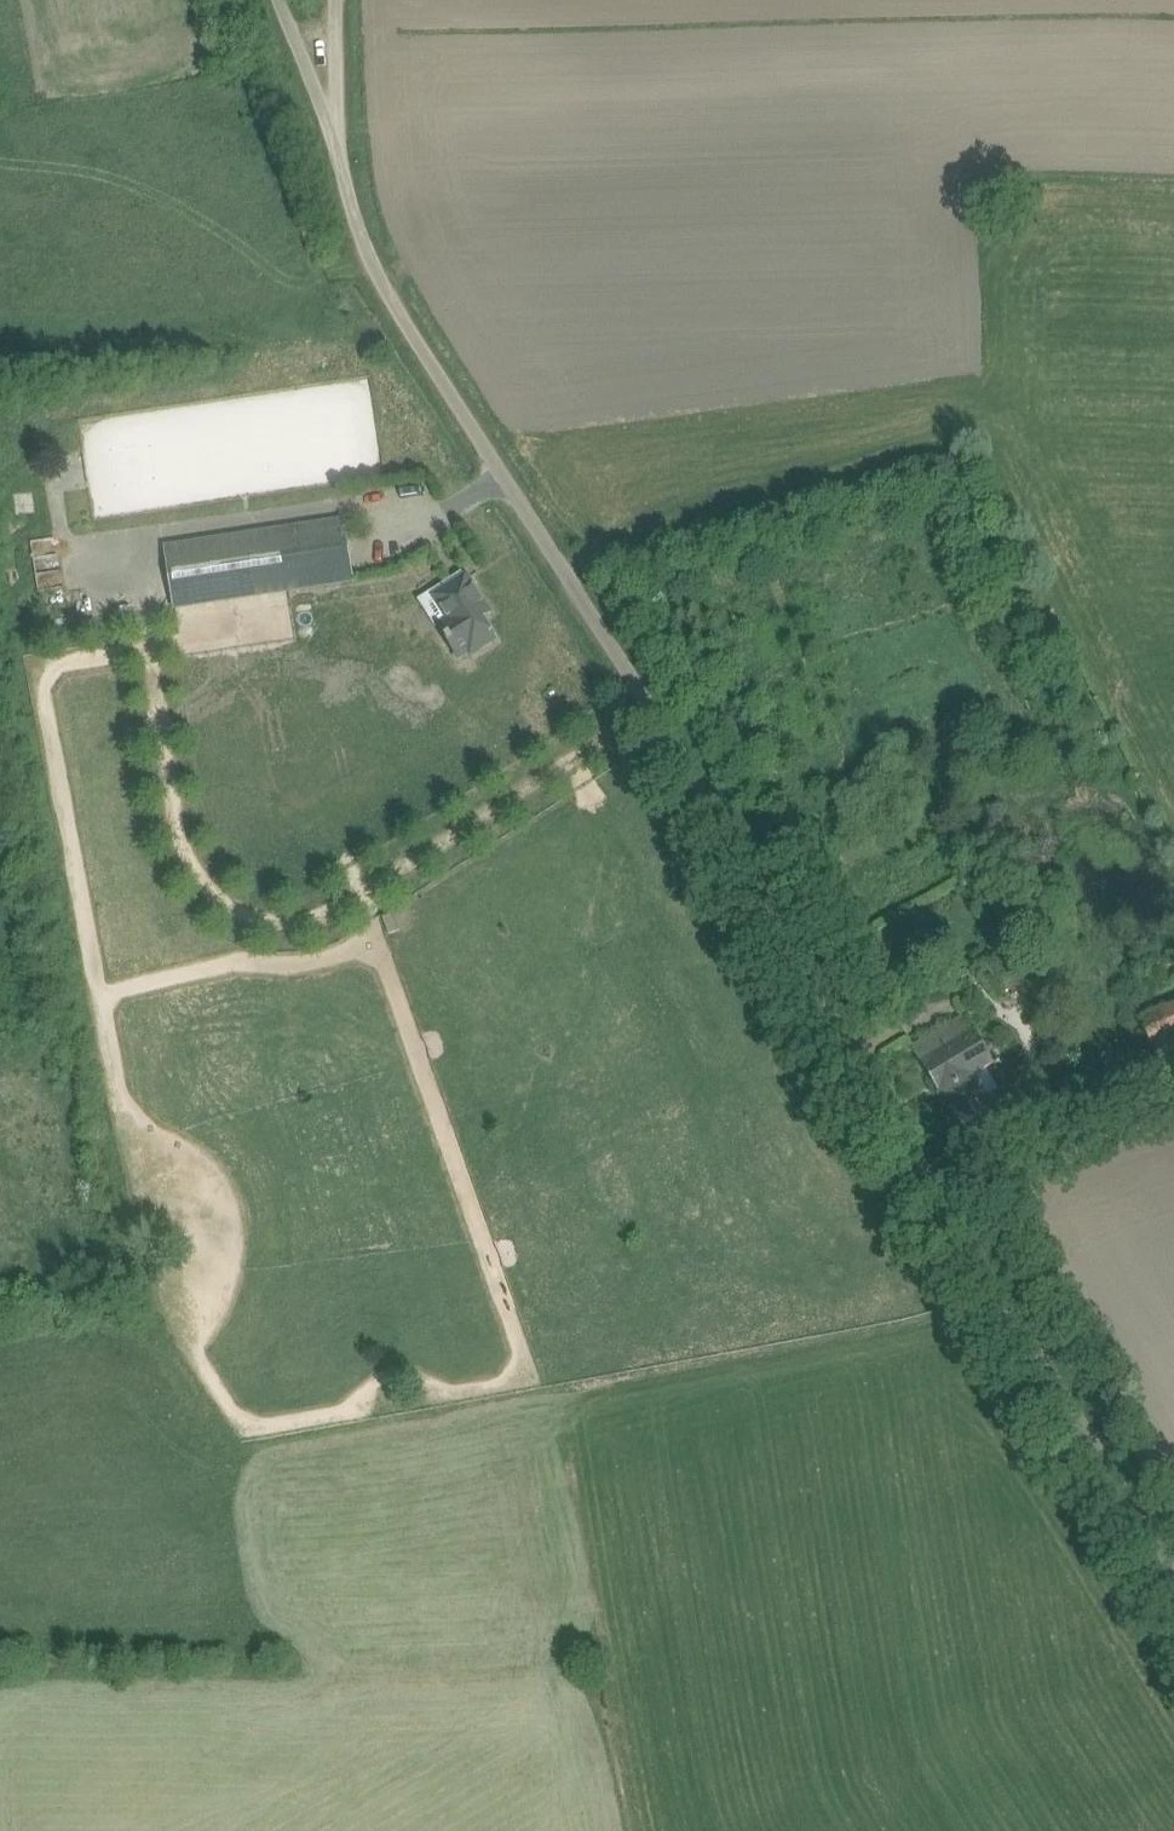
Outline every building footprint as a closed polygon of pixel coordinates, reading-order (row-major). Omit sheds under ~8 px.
[(165,549),(175,610),(353,581),(344,520),(165,549)] [(450,581),(432,593),(449,619),(439,626),(447,638),(446,639),(449,644),(459,657),(469,650),(472,655),(496,639),(483,619),(491,614),(467,576),(453,585),(450,581)] [(1140,1020),(1162,1071),(1173,1066),(1173,1007),(1140,1020)] [(976,1078),(987,1071),(986,1069),(995,1064),(966,1016),(912,1048),(962,1135),(1012,1105),(1003,1090),(988,1099),(976,1078)]
